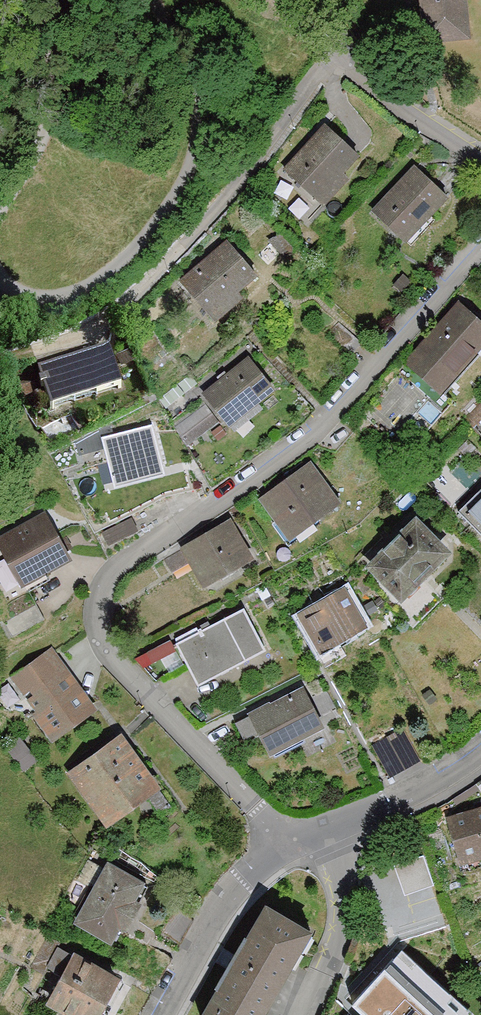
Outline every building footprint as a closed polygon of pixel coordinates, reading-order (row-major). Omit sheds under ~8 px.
[(420,41),(470,39),(469,0),(418,0),(420,41)] [(330,127),(288,174),(329,210),(371,163),(330,127)] [(420,167),(376,211),(415,250),(459,206),(420,167)] [(229,243),(185,286),(223,325),(267,283),(229,243)] [(372,410),(417,449),(456,405),(443,395),(480,352),(480,317),(465,304),(372,410)] [(115,352),(42,374),(55,415),(107,400),(109,404),(129,398),(115,352)] [(252,359),(206,395),(235,432),(281,395),(252,359)] [(151,425),(101,438),(114,488),(164,475),(151,425)] [(309,460),(255,501),(287,542),(341,501),(309,460)] [(458,510),(480,532),(480,486),(458,510)] [(415,508),(364,563),(402,598),(453,543),(415,508)] [(0,540),(0,550),(26,599),(80,569),(50,513),(0,540)] [(231,517),(179,543),(200,586),(252,560),(231,517)] [(343,584),(295,610),(317,650),(365,624),(343,584)] [(244,610),(173,643),(193,684),(263,651),(244,610)] [(65,664),(18,697),(50,742),(97,709),(65,664)] [(303,684),(245,713),(266,754),(324,724),(303,684)] [(401,728),(368,747),(386,777),(418,758),(401,728)] [(120,729),(66,768),(103,821),(158,782),(120,729)] [(443,817),(456,865),(480,859),(480,806),(443,817)] [(400,857),(406,887),(436,881),(430,851),(400,857)] [(102,859),(69,916),(109,939),(142,882),(102,859)] [(306,931),(260,906),(200,1012),(206,1014),(259,1014),(306,931)] [(37,1006),(58,1014),(95,1014),(112,975),(59,953),(37,1006)] [(357,1014),(460,1014),(463,1012),(392,953),(350,1002),(360,1011),(357,1014)]
